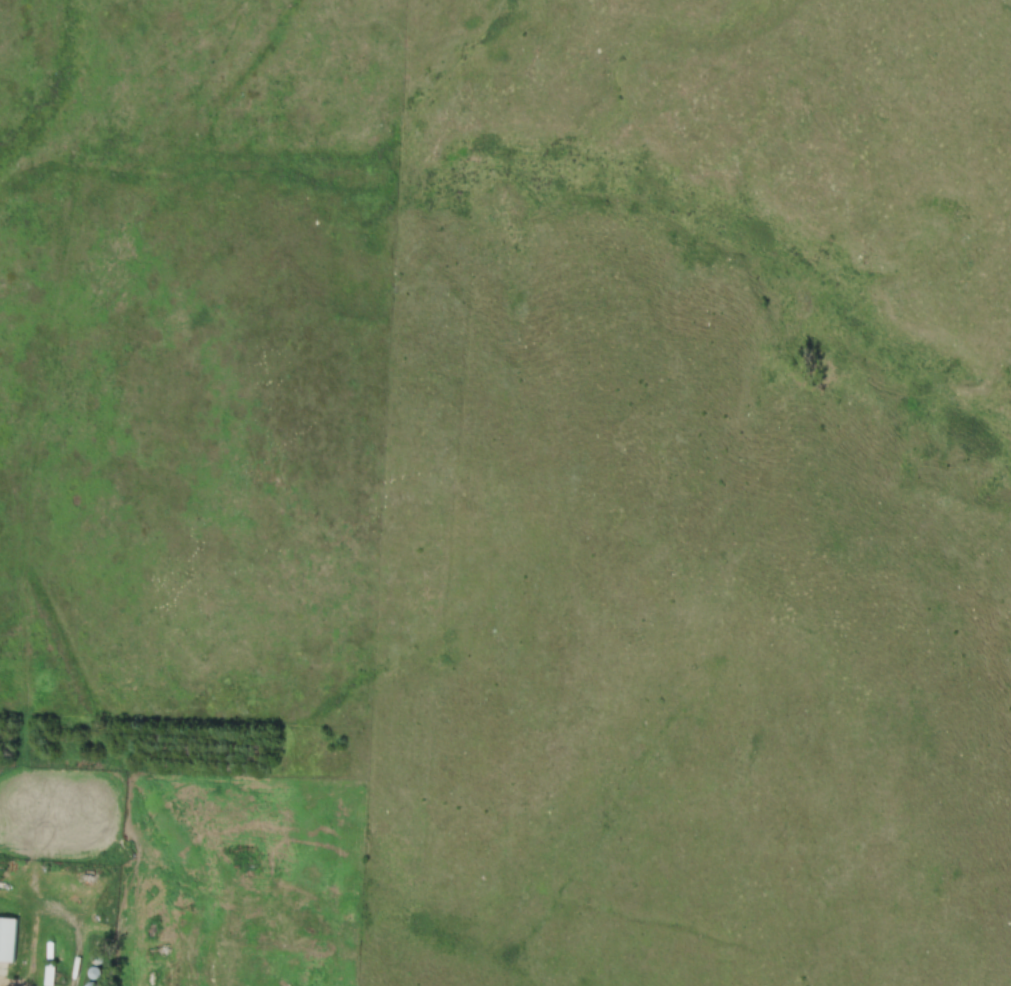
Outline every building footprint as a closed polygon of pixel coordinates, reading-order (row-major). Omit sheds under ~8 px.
[(18,963),(18,919),(0,919),(0,963),(18,963)] [(54,965),(45,964),(43,985),(52,985),(54,965)]
